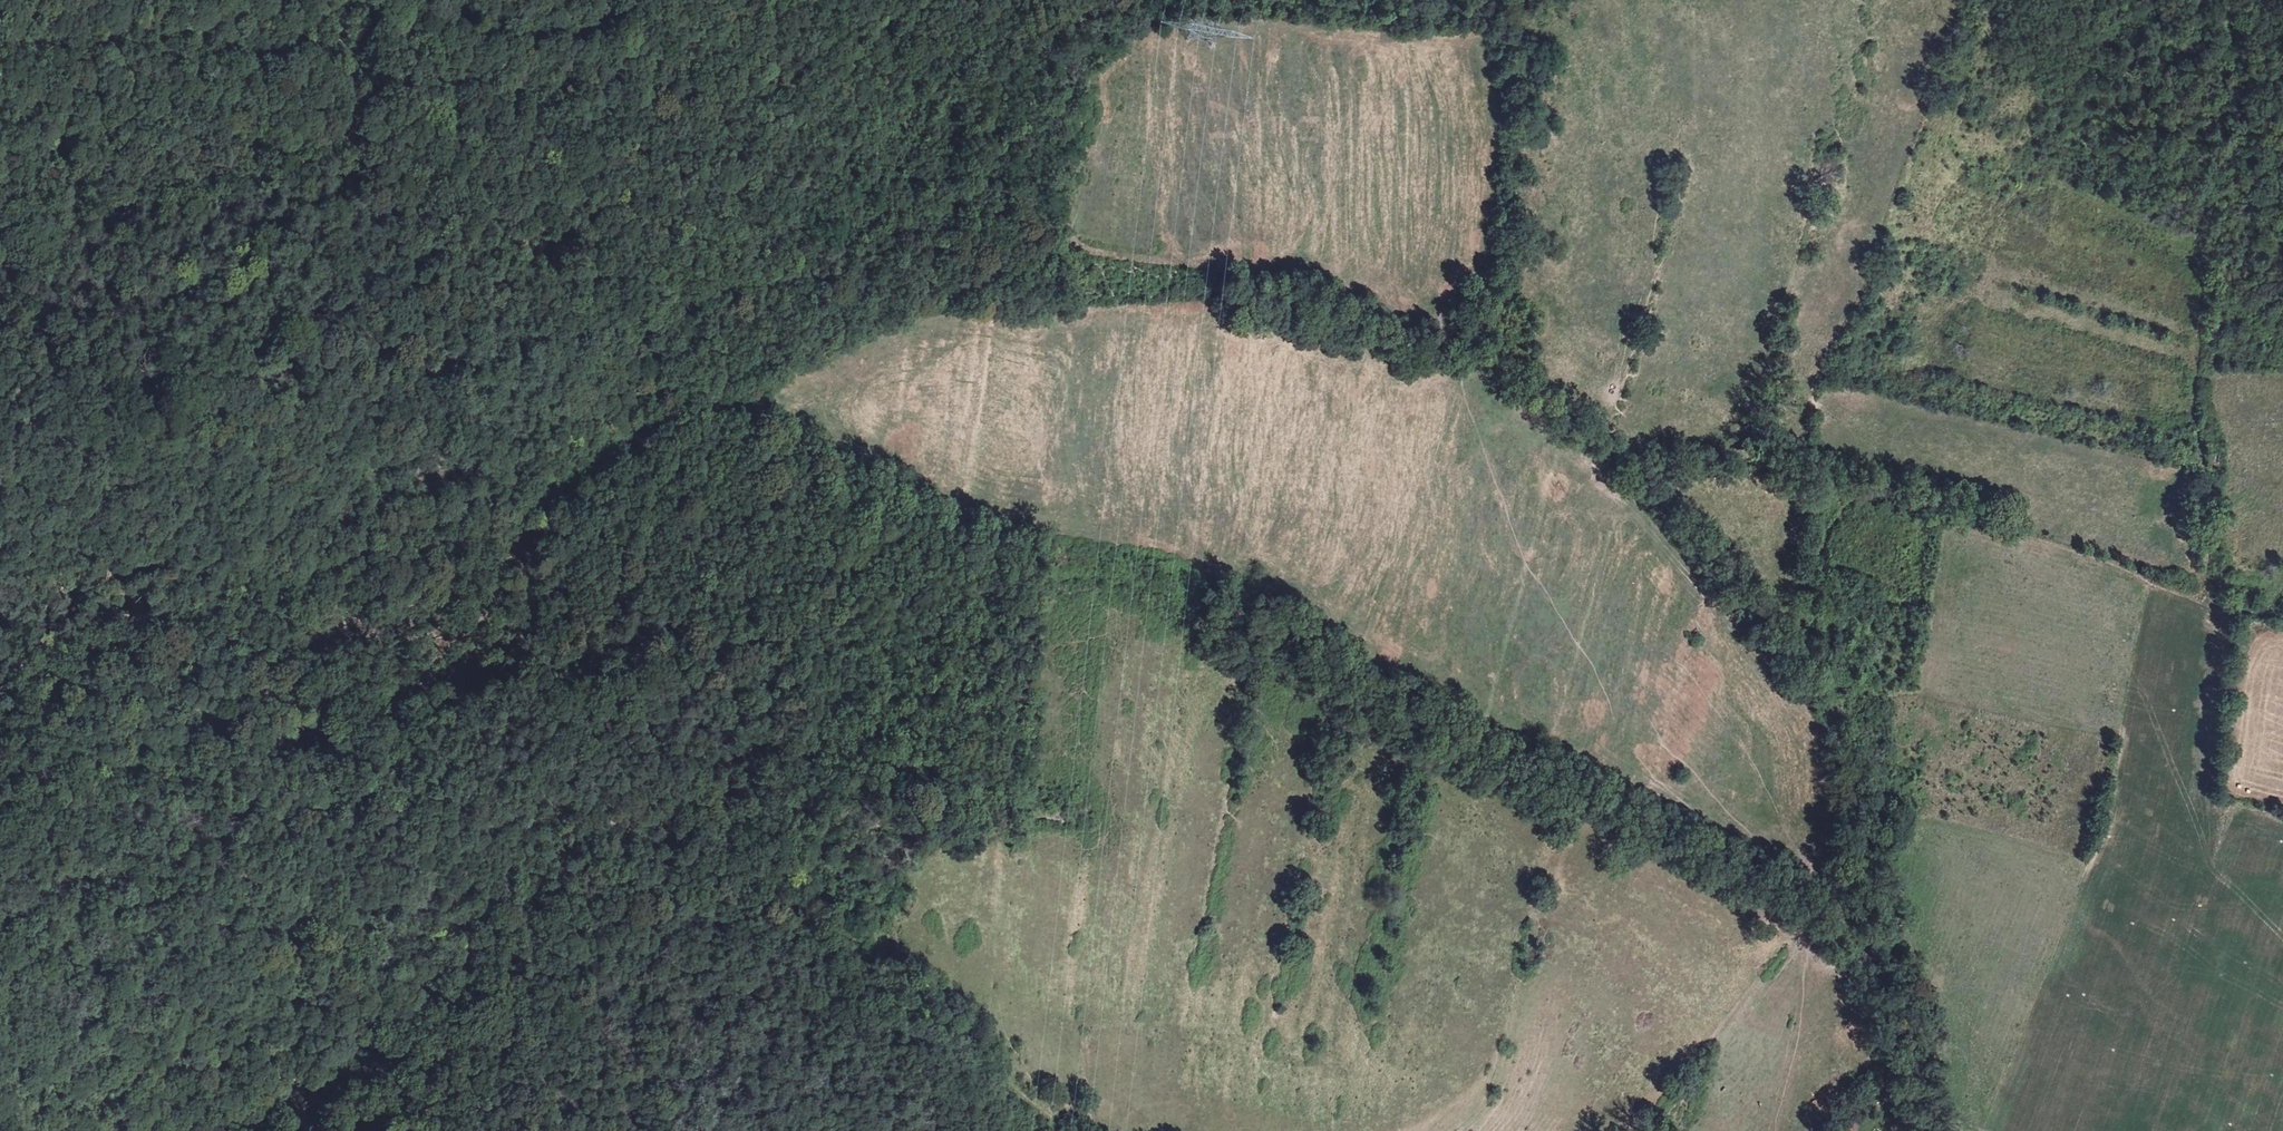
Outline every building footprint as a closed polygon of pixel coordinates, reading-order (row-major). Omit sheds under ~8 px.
[(2206,460),(2205,468),(2217,470),(2218,463),(2206,460)] [(1859,1126),(1850,1121),(1845,1130),(1857,1130),(1859,1126)]
